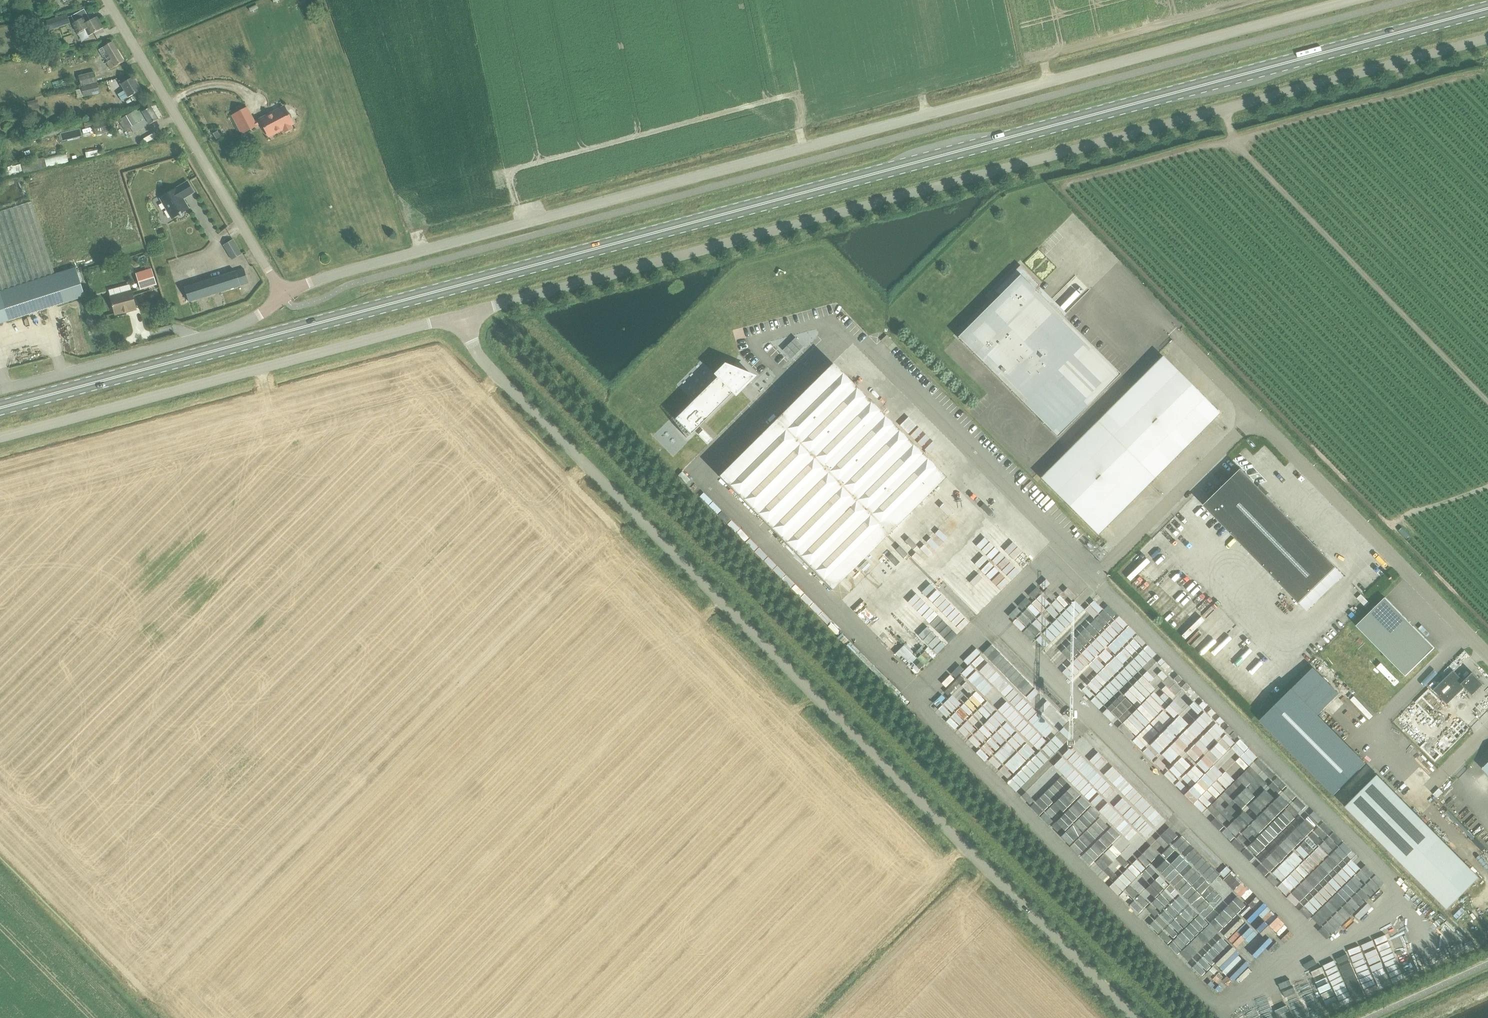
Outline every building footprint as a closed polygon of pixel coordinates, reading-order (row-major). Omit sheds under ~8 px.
[(296,3),(289,6),(291,11),(298,8),(296,3)] [(85,9),(72,17),(75,23),(73,24),(78,33),(79,33),(82,37),(86,38),(90,36),(104,28),(97,17),(91,20),(85,9)] [(71,24),(68,14),(46,21),(50,31),(71,24)] [(105,61),(107,60),(108,62),(107,63),(111,70),(124,62),(113,43),(111,44),(110,41),(107,43),(108,45),(100,50),(105,61)] [(98,82),(95,72),(79,76),(81,86),(98,82)] [(141,91),(134,78),(127,82),(125,79),(120,82),(125,91),(118,95),(122,101),(129,97),(130,98),(141,91)] [(57,89),(67,88),(65,79),(55,81),(57,89)] [(100,93),(98,82),(81,86),(84,97),(100,93)] [(38,100),(28,102),(30,111),(40,108),(38,100)] [(293,122),(284,106),(271,113),(269,115),(269,114),(261,119),(256,122),(248,107),(233,115),(242,134),(258,126),(257,125),(263,122),(270,136),(278,132),(277,131),(283,128),(285,132),(293,128),(291,124),(293,122)] [(138,110),(119,121),(126,131),(131,128),(134,134),(150,124),(150,125),(159,119),(151,107),(144,112),(142,109),(138,111),(138,110)] [(112,132),(109,119),(93,123),(96,136),(112,132)] [(85,136),(95,133),(93,126),(83,129),(85,136)] [(57,129),(39,133),(40,138),(58,133),(57,129)] [(4,168),(6,178),(24,173),(47,168),(68,163),(66,153),(44,158),(44,157),(22,163),(22,165),(4,168)] [(183,212),(189,209),(183,198),(193,192),(187,182),(160,198),(166,208),(167,208),(173,218),(178,215),(179,216),(181,216),(183,215),(183,214),(183,212)] [(0,211),(0,291),(0,292),(0,324),(85,296),(76,268),(55,274),(31,201),(0,211)] [(242,254),(234,239),(224,245),(232,259),(242,254)] [(246,268),(203,282),(185,287),(189,302),(207,296),(250,282),(246,268)] [(157,284),(152,269),(136,274),(141,289),(157,284)] [(995,291),(999,295),(958,337),(1057,437),(1120,374),(1035,289),(1040,285),(1025,270),(1024,269),(1018,269),(1016,270),(995,291)] [(119,287),(109,290),(115,314),(129,311),(129,312),(137,310),(132,291),(121,294),(119,287)] [(887,335),(881,341),(888,348),(893,342),(887,335)] [(1220,413),(1163,356),(1163,357),(1041,478),(1042,478),(1098,534),(1219,413),(1220,413)] [(716,374),(718,376),(675,419),(691,434),(734,392),(736,394),(754,376),(725,365),(716,374)] [(719,476),(832,590),(932,491),(819,377),(719,476)] [(695,450),(687,457),(691,462),(699,455),(695,450)] [(938,459),(950,471),(958,462),(946,451),(938,459)] [(1336,567),(1242,469),(1204,505),(1299,603),(1336,567)] [(948,521),(956,529),(964,521),(957,513),(948,521)] [(915,533),(907,541),(915,551),(924,543),(915,533)] [(992,555),(1002,567),(1011,559),(1000,547),(992,555)] [(1021,562),(1030,555),(1024,548),(1016,556),(1021,562)] [(1121,665),(1145,643),(1092,585),(1067,608),(1058,598),(1050,607),(1059,617),(1040,635),(1064,661),(1068,658),(1064,653),(1071,647),(1078,654),(1064,667),(1092,697),(1124,668),(1121,665)] [(1034,591),(1010,616),(1025,630),(1049,605),(1034,591)] [(912,601),(941,633),(949,625),(920,593),(912,601)] [(1386,597),(1357,625),(1407,676),(1435,647),(1386,597)] [(904,599),(894,608),(928,643),(937,633),(904,599)] [(962,630),(970,622),(957,608),(949,616),(962,630)] [(953,626),(944,633),(950,641),(959,634),(953,626)] [(921,670),(928,662),(904,645),(898,654),(921,670)] [(1142,652),(1150,660),(1156,654),(1148,646),(1142,652)] [(1141,652),(1128,666),(1138,675),(1151,661),(1141,652)] [(1001,667),(1011,678),(1019,671),(1009,660),(1001,667)] [(1313,667),(1260,720),(1334,794),(1366,762),(1317,713),(1339,692),(1313,667)] [(1434,690),(1448,704),(1465,688),(1473,695),(1484,684),(1477,676),(1477,677),(1475,675),(1472,677),(1470,675),(1464,681),(1454,670),(1434,690)] [(985,695),(994,702),(1002,694),(993,686),(985,695)] [(1144,704),(1157,717),(1169,704),(1156,692),(1144,704)] [(1017,704),(1040,730),(1049,722),(1026,696),(1017,704)] [(1014,724),(1023,718),(1009,699),(1000,705),(1014,724)] [(1190,709),(1199,715),(1204,708),(1194,702),(1190,709)] [(1138,734),(1152,721),(1139,707),(1130,716),(1131,717),(1126,721),(1138,734)] [(1184,711),(1145,752),(1154,761),(1193,720),(1184,711)] [(1019,728),(1037,746),(1046,738),(1028,719),(1019,728)] [(1009,739),(1018,731),(1009,721),(1000,730),(1009,739)] [(1052,722),(1043,731),(1052,741),(1061,731),(1052,722)] [(1204,731),(1196,722),(1189,729),(1196,738),(1204,731)] [(1196,744),(1204,753),(1221,738),(1213,729),(1196,744)] [(1197,762),(1205,771),(1243,738),(1235,729),(1197,762)] [(998,748),(1004,744),(996,735),(991,739),(998,748)] [(1180,738),(1172,745),(1180,755),(1189,747),(1180,738)] [(1088,739),(1059,768),(1115,823),(1105,834),(1114,842),(1124,831),(1141,848),(1148,840),(1146,838),(1167,817),(1088,739)] [(1030,741),(1021,750),(1030,759),(1039,750),(1030,741)] [(988,760),(997,750),(989,742),(979,752),(988,760)] [(1179,762),(1188,771),(1201,757),(1191,748),(1179,762)] [(1021,790),(1048,760),(1040,752),(1012,781),(1021,790)] [(1165,770),(1169,765),(1159,758),(1155,763),(1165,770)] [(1175,764),(1166,774),(1175,783),(1185,773),(1175,764)] [(1176,784),(1185,793),(1204,776),(1196,767),(1176,784)] [(1267,767),(1263,771),(1271,778),(1275,774),(1267,767)] [(1351,796),(1354,799),(1346,806),(1448,909),(1480,877),(1387,784),(1375,772),(1351,796)] [(1204,813),(1253,859),(1266,846),(1258,838),(1294,799),(1283,789),(1288,784),(1279,775),(1272,782),(1258,796),(1248,787),(1253,782),(1243,773),(1229,788),(1219,778),(1204,794),(1214,803),(1204,813)] [(1196,803),(1205,793),(1196,784),(1187,794),(1196,803)] [(1042,798),(1034,806),(1041,813),(1049,805),(1042,798)] [(1053,825),(1072,844),(1081,834),(1063,816),(1053,825)] [(1096,841),(1104,832),(1095,822),(1086,831),(1096,841)] [(1309,855),(1318,865),(1345,841),(1336,831),(1309,855)] [(1200,932),(1229,901),(1216,889),(1227,878),(1181,834),(1153,864),(1183,892),(1178,898),(1157,878),(1149,887),(1138,877),(1129,886),(1136,899),(1126,890),(1121,895),(1140,913),(1160,893),(1164,897),(1166,902),(1159,908),(1164,913),(1160,915),(1151,925),(1160,933),(1190,901),(1203,913),(1199,915),(1180,934),(1199,952),(1218,932),(1216,927),(1213,925),(1200,932)] [(1267,874),(1281,860),(1272,851),(1258,866),(1267,874)] [(1101,874),(1110,865),(1102,856),(1093,865),(1101,874)] [(1304,861),(1293,873),(1302,881),(1313,870),(1304,861)] [(1333,873),(1299,905),(1326,934),(1344,918),(1334,907),(1372,873),(1363,863),(1345,879),(1340,874),(1336,877),(1333,873)] [(1222,870),(1225,876),(1233,870),(1230,865),(1222,870)] [(1234,885),(1240,877),(1236,874),(1230,881),(1234,885)] [(1236,889),(1243,896),(1251,888),(1245,881),(1236,889)] [(1277,912),(1268,920),(1275,928),(1284,920),(1277,912)] [(1223,936),(1200,960),(1209,968),(1232,945),(1223,936)] [(1352,950),(1363,981),(1376,976),(1377,979),(1389,975),(1375,937),(1362,941),(1364,946),(1352,950)] [(1223,966),(1239,951),(1235,947),(1219,962),(1223,966)] [(1233,980),(1238,976),(1237,975),(1252,965),(1244,954),(1225,968),(1233,980)] [(1350,956),(1341,959),(1352,987),(1361,984),(1350,956)] [(1317,980),(1330,976),(1326,964),(1313,969),(1317,980)] [(1330,1012),(1344,1006),(1337,989),(1323,994),(1330,1012)]
